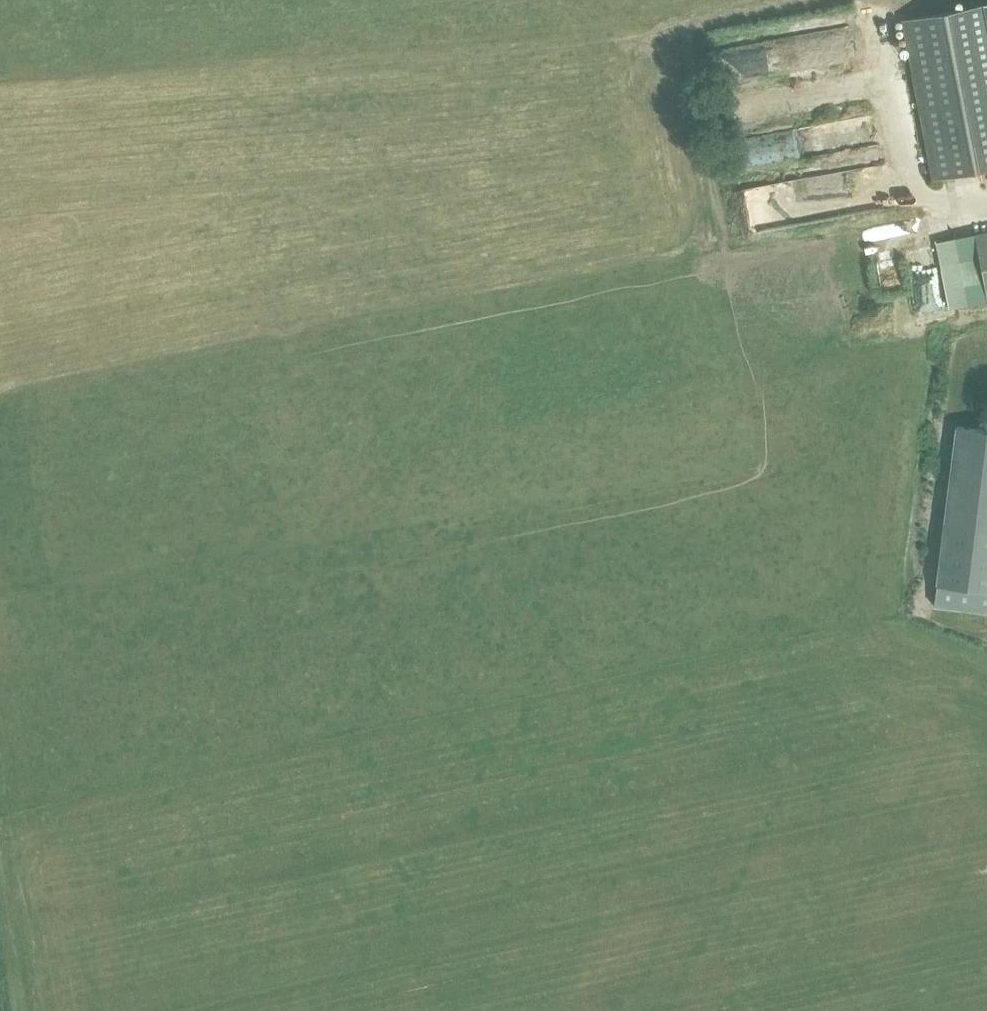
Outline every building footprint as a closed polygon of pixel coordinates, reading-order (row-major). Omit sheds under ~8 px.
[(902,20),(932,177),(986,167),(986,4),(902,20)] [(781,194),(788,225),(807,221),(800,190),(781,194)] [(919,209),(866,210),(866,233),(919,232),(919,209)] [(977,233),(986,285),(986,231),(977,233)] [(977,233),(939,240),(951,307),(986,300),(986,285),(977,233)] [(939,581),(936,606),(986,613),(986,427),(959,424),(939,581)]
